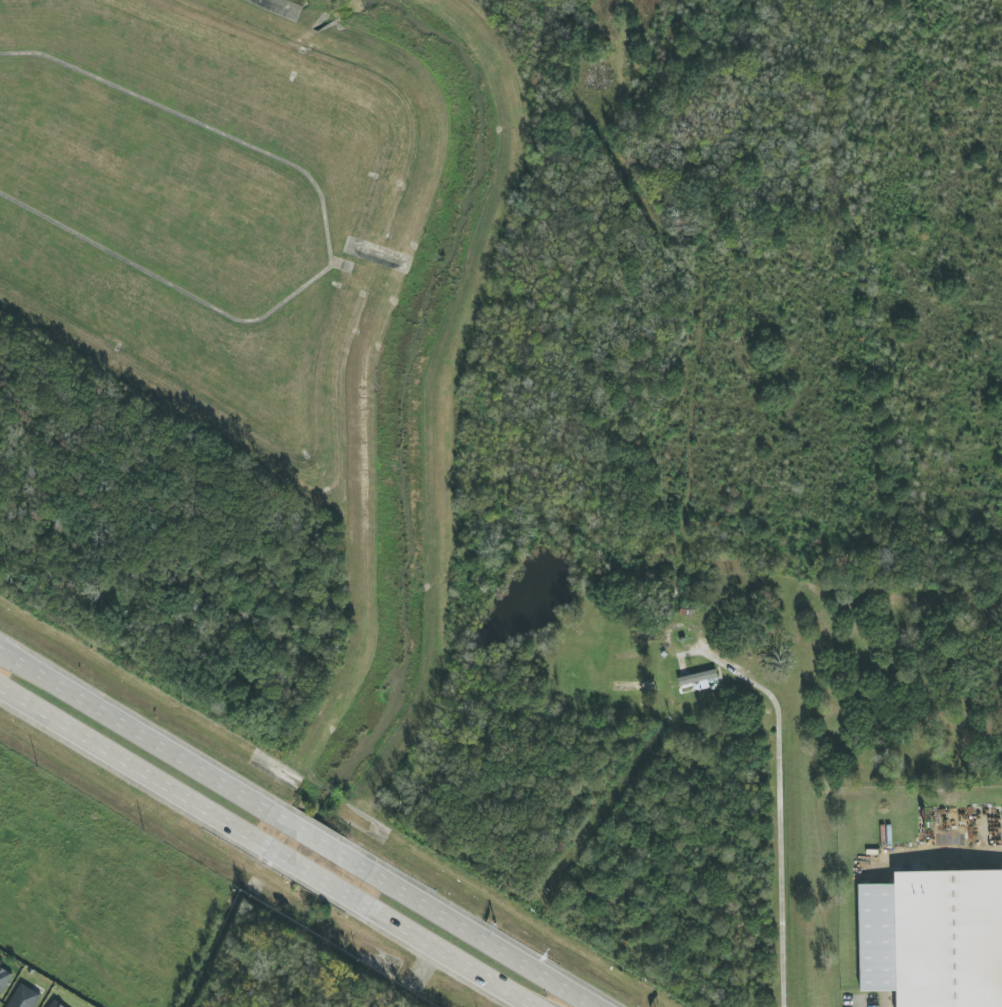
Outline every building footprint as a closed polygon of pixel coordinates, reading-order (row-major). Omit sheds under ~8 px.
[(681,695),(725,686),(721,668),(677,677),(681,695)] [(894,872),(894,884),(858,885),(860,991),(896,991),(896,1006),(1001,1006),(1001,871),(894,872)] [(14,975),(0,967),(0,999),(14,975)] [(41,995),(20,983),(7,1006),(34,1006),(41,995)]
